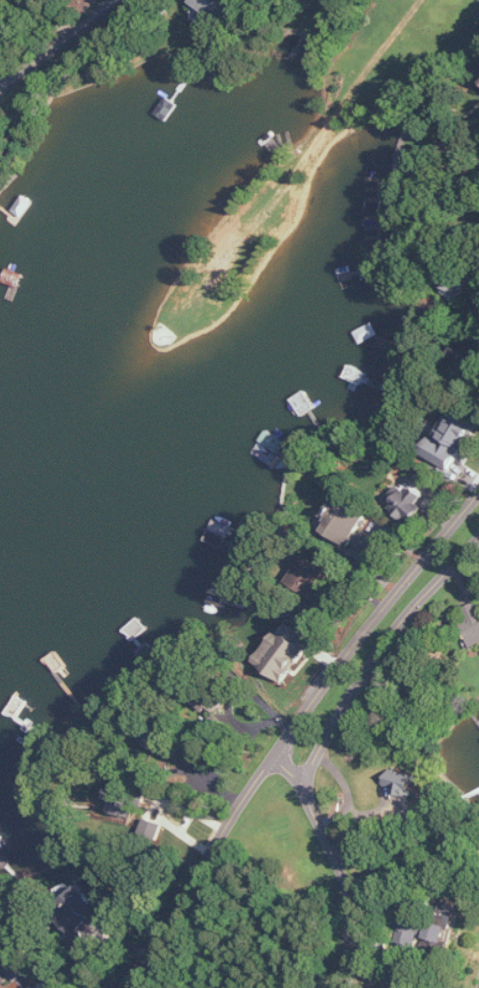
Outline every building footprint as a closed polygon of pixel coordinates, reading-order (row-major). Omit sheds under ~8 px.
[(228,24),(243,0),(196,0),(195,3),(228,24)] [(432,436),(422,454),(452,471),(478,423),(478,421),(454,407),(436,438),(432,436)] [(371,516),(346,501),(341,509),(332,504),(323,517),(332,523),(327,531),(351,547),(371,516)] [(290,580),(314,596),(330,571),(306,556),(290,580)] [(478,646),(478,602),(464,609),(470,621),(463,624),(475,648),(478,646)] [(278,632),(256,662),(285,683),(310,650),(300,642),(306,634),(292,624),(283,636),(278,632)] [(394,789),(393,792),(412,797),(418,776),(391,768),(386,786),(394,789)] [(137,775),(113,776),(115,816),(138,815),(137,775)] [(101,908),(79,885),(66,898),(76,908),(59,925),(86,953),(97,943),(85,930),(96,920),(92,916),(101,908)] [(459,903),(439,904),(440,941),(460,940),(459,903)]
